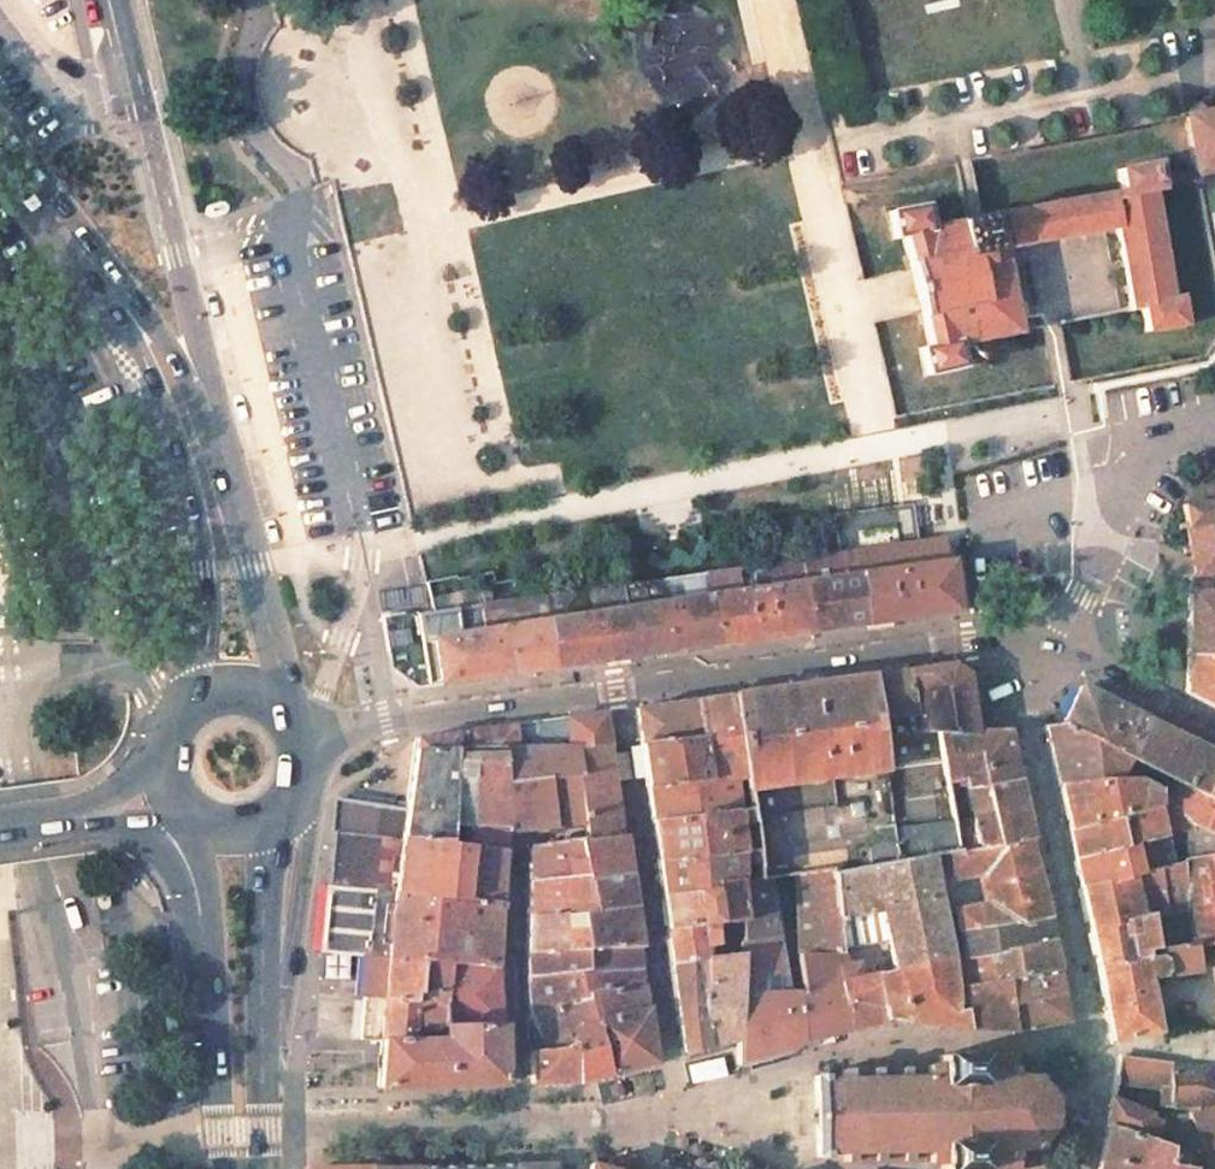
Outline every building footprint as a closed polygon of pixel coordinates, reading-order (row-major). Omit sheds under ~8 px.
[(1185,117),(1194,171),(1214,167),(1214,112),(1185,117)] [(921,377),(963,369),(958,342),(1016,331),(1001,246),(1113,225),(1129,309),(1143,307),(1148,334),(1189,326),(1184,298),(1171,301),(1151,192),(1161,190),(1159,181),(1155,157),(1112,165),(1117,189),(971,216),(929,224),(924,200),(885,207),(891,240),(905,237),(914,289),(925,346),(915,348),(921,377)] [(1189,502),(1189,570),(1214,567),(1214,495),(1189,502)] [(911,509),(839,517),(844,550),(853,548),(887,544),(915,540),(911,509)] [(887,544),(853,548),(862,619),(910,613),(955,606),(949,565),(944,536),(915,540),(917,562),(890,566),(887,544)] [(844,550),(800,556),(810,626),(834,623),(862,619),(853,548),(844,550)] [(800,556),(751,563),(762,633),(810,626),(800,556)] [(751,563),(703,569),(713,639),(738,636),(762,633),(751,563)] [(1189,570),(1189,584),(1189,591),(1214,591),(1214,567),(1189,570)] [(703,569),(664,575),(675,645),(694,642),(713,639),(703,569)] [(664,575),(622,581),(632,651),(651,648),(675,645),(664,575)] [(622,581),(591,585),(593,607),(587,607),(588,615),(597,614),(603,655),(632,651),(622,581)] [(591,585),(544,592),(554,662),(573,659),(584,658),(579,617),(588,615),(587,607),(593,607),(591,585)] [(467,587),(428,594),(430,606),(469,600),(467,587)] [(1189,591),(1186,655),(1214,655),(1214,591),(1189,591)] [(544,592),(479,601),(489,671),(508,668),(554,662),(544,592)] [(428,594),(412,596),(415,610),(431,608),(430,606),(428,594)] [(415,610),(382,615),(388,662),(413,681),(419,680),(489,671),(479,601),(431,608),(415,610)] [(588,615),(579,617),(584,658),(603,655),(597,614),(588,615)] [(1186,655),(1185,690),(1214,706),(1214,655),(1186,655)] [(951,662),(915,667),(926,726),(932,726),(973,728),(964,672),(951,662)] [(880,763),(905,760),(898,711),(911,710),(920,758),(939,756),(932,726),(926,726),(915,667),(867,673),(880,763)] [(788,684),(730,692),(741,769),(746,804),(747,813),(749,826),(752,843),(757,877),(765,877),(793,873),(894,859),(885,800),(880,763),(867,673),(788,684)] [(1081,681),(1065,719),(1125,751),(1157,769),(1177,730),(1134,708),(1081,681)] [(715,693),(694,696),(699,733),(704,774),(645,783),(647,801),(648,812),(649,818),(732,805),(728,771),(741,769),(730,692),(715,693)] [(662,700),(633,704),(639,741),(699,733),(694,696),(662,700)] [(571,714),(533,719),(538,747),(541,746),(543,755),(554,822),(550,822),(551,830),(560,829),(559,823),(565,821),(581,821),(582,827),(584,838),(586,840),(621,834),(612,771),(607,743),(602,709),(571,714)] [(507,723),(467,728),(468,747),(492,747),(500,822),(508,822),(509,827),(527,826),(550,822),(554,822),(543,755),(541,746),(538,747),(533,719),(507,723)] [(1065,719),(1045,723),(1058,784),(1113,773),(1125,751),(1065,719)] [(973,728),(932,726),(939,756),(939,760),(940,763),(943,777),(964,774),(973,815),(952,820),(958,848),(1029,836),(1031,835),(1023,802),(1013,757),(1006,729),(973,728)] [(434,732),(414,735),(402,808),(500,822),(492,747),(468,747),(453,746),(453,730),(434,732)] [(1157,769),(1174,778),(1214,800),(1214,749),(1177,730),(1157,769)] [(699,733),(639,741),(645,783),(704,774),(699,733)] [(939,760),(939,756),(920,758),(922,766),(940,763),(939,760)] [(940,763),(922,766),(928,793),(946,790),(943,777),(940,763)] [(741,769),(728,771),(732,805),(746,804),(741,769)] [(1113,773),(1058,784),(1067,828),(1151,799),(1153,782),(1128,770),(1113,773)] [(1165,794),(1193,819),(1214,832),(1214,800),(1174,778),(1170,789),(1167,787),(1165,794)] [(928,793),(885,800),(894,859),(928,853),(937,851),(958,848),(946,790),(928,793)] [(1067,828),(1072,856),(1159,832),(1158,826),(1186,822),(1184,859),(1204,854),(1214,852),(1214,832),(1193,819),(1165,794),(1151,799),(1067,828)] [(402,808),(330,804),(329,818),(328,830),(401,834),(402,808)] [(732,805),(649,818),(652,836),(654,856),(738,845),(735,829),(734,815),(732,805)] [(500,822),(402,808),(401,834),(501,850),(502,841),(499,840),(500,822)] [(747,813),(734,815),(735,829),(749,826),(747,813)] [(401,834),(328,830),(324,859),(320,885),(392,891),(401,834)] [(1159,832),(1072,856),(1078,882),(1164,863),(1159,832)] [(501,850),(401,834),(392,891),(498,900),(500,877),(501,850)] [(584,838),(527,846),(527,864),(527,882),(627,870),(624,852),(621,834),(586,840),(584,838)] [(958,848),(937,851),(939,861),(942,875),(983,868),(989,900),(954,907),(959,930),(1045,913),(1034,860),(1029,836),(958,848)] [(738,845),(654,856),(657,873),(659,893),(736,881),(736,875),(757,877),(752,843),(738,845)] [(937,851),(928,853),(931,863),(939,861),(937,851)] [(1204,854),(1214,908),(1214,852),(1204,854)] [(894,859),(793,873),(794,894),(797,951),(840,948),(836,911),(881,905),(893,963),(950,954),(941,911),(949,909),(947,899),(938,900),(931,863),(928,853),(894,859)] [(1178,861),(1188,905),(1190,917),(1195,938),(1196,940),(1214,935),(1214,908),(1204,854),(1184,859),(1178,861)] [(1164,863),(1078,882),(1094,961),(1156,947),(1152,926),(1149,914),(1188,905),(1178,861),(1164,863)] [(627,870),(527,882),(527,913),(574,907),(578,910),(632,903),(629,887),(627,870)] [(793,873),(765,877),(768,896),(794,894),(793,873)] [(757,877),(736,875),(736,881),(736,913),(737,938),(774,936),(768,896),(765,877),(757,877)] [(736,881),(659,893),(663,924),(709,917),(736,913),(736,881)] [(392,891),(320,885),(318,918),(316,951),(360,952),(384,953),(392,891)] [(107,891),(100,887),(94,891),(96,907),(100,911),(108,909),(109,903),(107,891)] [(498,900),(392,891),(384,953),(444,958),(495,961),(497,932),(498,900)] [(574,907),(527,913),(527,941),(527,973),(578,969),(641,965),(636,933),(632,903),(578,910),(574,907)] [(1045,913),(959,930),(963,954),(1050,936),(1045,913)] [(709,917),(663,924),(666,944),(668,959),(701,953),(723,949),(722,943),(728,942),(726,926),(711,928),(709,917)] [(1190,917),(1152,926),(1156,947),(1195,938),(1190,917)] [(774,936),(737,938),(736,947),(737,1034),(737,1060),(759,1054),(780,1049),(794,1041),(803,1036),(795,991),(802,990),(800,975),(787,977),(788,992),(759,997),(758,979),(779,975),(774,936)] [(963,954),(955,955),(963,984),(1002,976),(1056,965),(1052,945),(1050,936),(963,954)] [(1195,938),(1156,947),(1161,968),(1201,961),(1196,940),(1195,938)] [(723,949),(701,953),(703,981),(703,1043),(722,1038),(737,1034),(736,947),(723,949)] [(1156,947),(1094,961),(1110,1037),(1155,1027),(1145,976),(1160,974),(1159,969),(1161,968),(1156,947)] [(840,948),(797,951),(797,955),(800,975),(802,990),(795,991),(803,1036),(826,1031),(849,1025),(841,959),(840,948)] [(384,953),(360,952),(360,991),(380,991),(408,993),(409,985),(443,987),(444,958),(384,953)] [(701,953),(668,959),(680,1049),(703,1043),(703,981),(701,953)] [(950,954),(893,963),(893,965),(905,1019),(965,1022),(950,954)] [(495,961),(444,958),(443,987),(440,1021),(499,1020),(497,989),(495,961)] [(855,958),(841,959),(849,1025),(882,1017),(905,1019),(893,965),(870,970),(869,960),(856,962),(855,958)] [(641,965),(578,969),(581,999),(586,998),(643,983),(642,973),(641,965)] [(1056,965),(1002,976),(1008,1002),(1062,991),(1056,965)] [(578,969),(527,973),(528,1010),(529,1013),(581,999),(578,969)] [(1002,976),(963,984),(973,1023),(992,1024),(1013,1026),(1008,1002),(1002,976)] [(643,983),(586,998),(595,1025),(598,1024),(647,1008),(644,991),(643,983)] [(408,993),(380,991),(378,1036),(439,1038),(440,1021),(443,987),(409,985),(408,993)] [(380,991),(360,991),(358,1035),(378,1036),(380,991)] [(1062,991),(1008,1002),(1013,1026),(1067,1018),(1062,991)] [(581,999),(529,1013),(535,1022),(541,1034),(558,1027),(572,1032),(595,1025),(586,998),(581,999)] [(647,1008),(598,1024),(612,1068),(626,1065),(654,1058),(647,1008)] [(499,1020),(440,1021),(439,1038),(378,1036),(376,1082),(451,1081),(500,1080),(499,1020)] [(595,1025),(572,1032),(574,1078),(612,1068),(598,1024),(595,1025)] [(558,1027),(541,1034),(549,1046),(529,1047),(531,1080),(574,1078),(572,1032),(558,1027)] [(823,1073),(817,1072),(816,1078),(815,1078),(815,1092),(819,1092),(819,1112),(819,1132),(815,1132),(815,1146),(818,1146),(818,1151),(845,1158),(928,1155),(928,1159),(940,1159),(940,1167),(1011,1166),(1020,1164),(1030,1161),(1035,1158),(1043,1151),(1050,1143),(1056,1133),(1059,1123),(1061,1107),(1059,1093),(1058,1087),(1052,1075),(1044,1065),(1034,1057),(1028,1054),(1015,1050),(939,1049),(939,1061),(925,1060),(925,1064),(844,1064),(823,1073)] [(1118,1052),(1114,1077),(1161,1085),(1159,1100),(1170,1103),(1199,1101),(1214,1093),(1214,1072),(1210,1064),(1203,1063),(1118,1052)] [(1149,1106),(1111,1093),(1109,1107),(1107,1120),(1144,1133),(1149,1109),(1149,1106)] [(1207,1103),(1214,1123),(1214,1103),(1214,1099),(1207,1103)] [(1156,1111),(1149,1109),(1144,1133),(1152,1135),(1156,1111)] [(1107,1120),(1099,1168),(1185,1168),(1189,1148),(1152,1135),(1144,1133),(1107,1120)]
